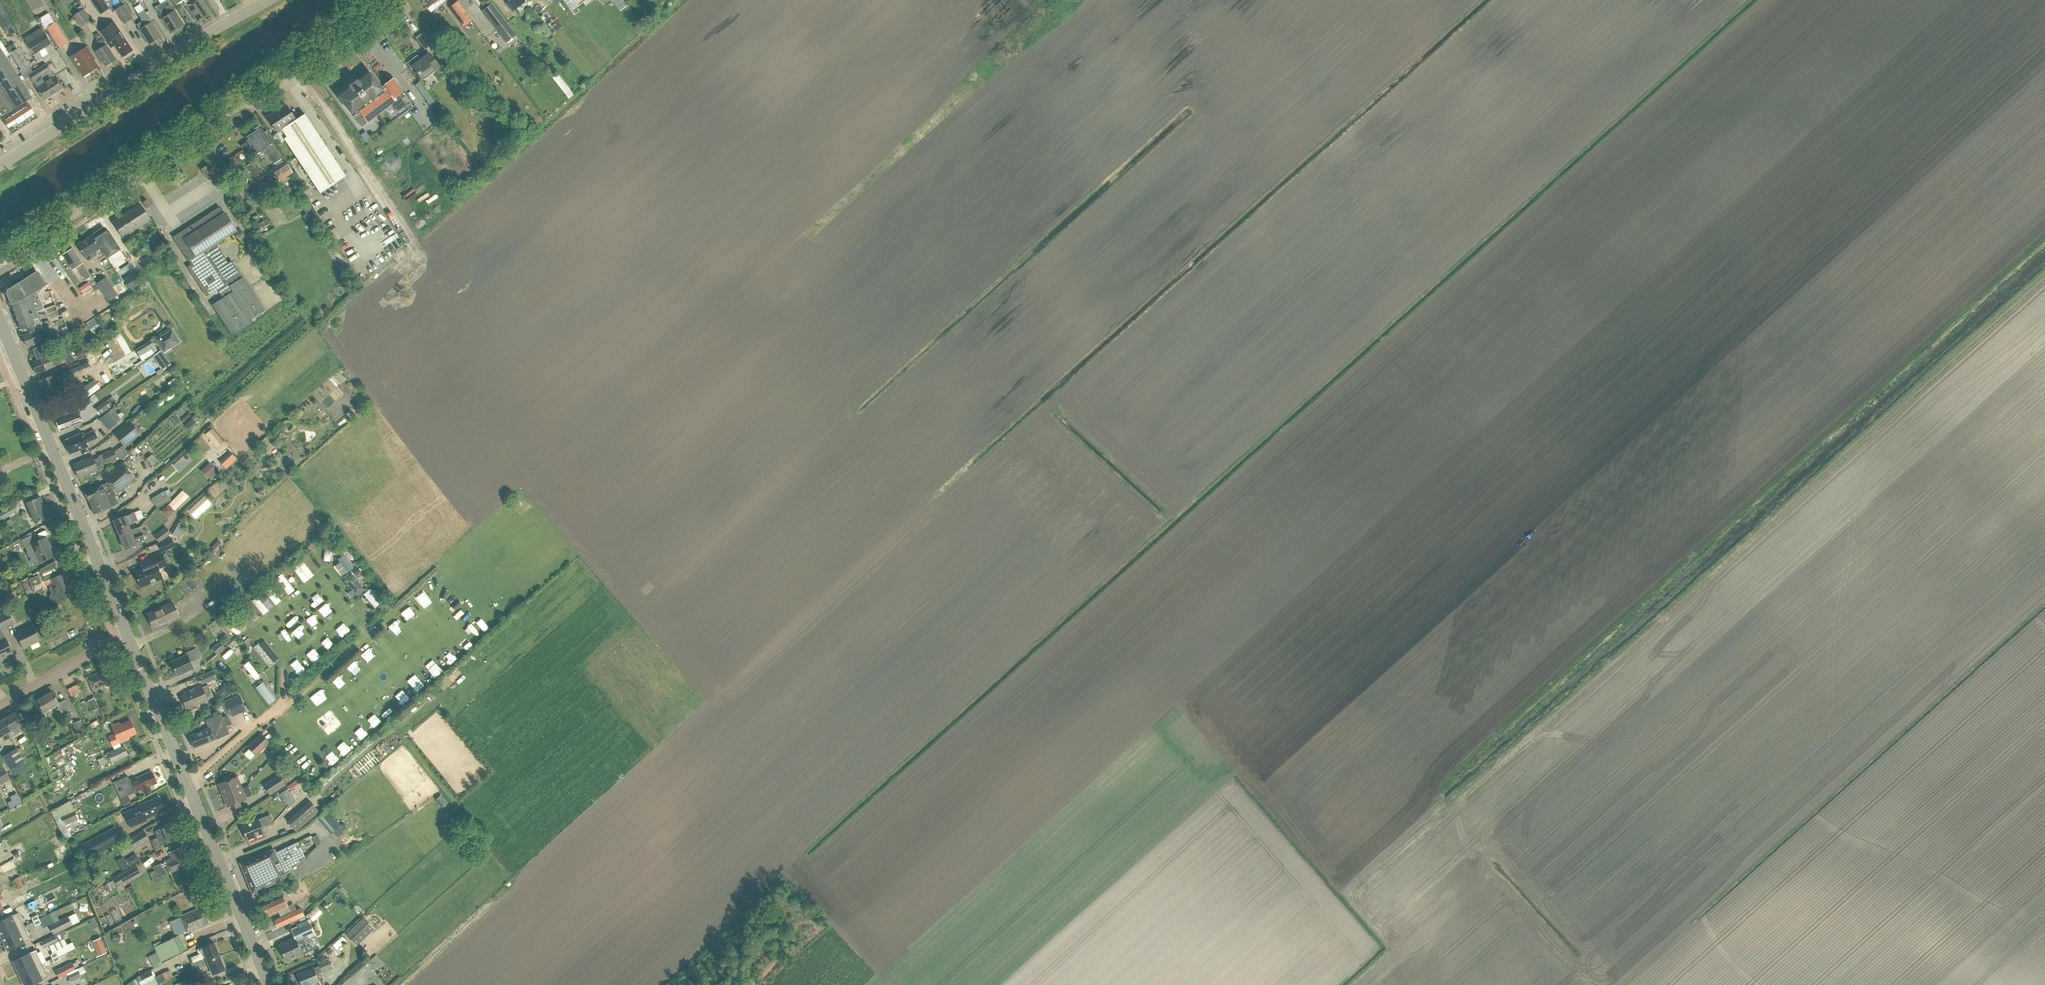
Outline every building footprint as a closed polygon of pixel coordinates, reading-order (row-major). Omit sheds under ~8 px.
[(104,0),(91,0),(100,15),(109,9),(104,0)] [(174,10),(168,0),(155,8),(161,19),(166,27),(167,26),(171,33),(183,25),(179,18),(180,18),(175,10),(174,10)] [(198,0),(189,0),(190,1),(185,5),(194,19),(196,18),(197,20),(207,13),(198,0)] [(427,7),(431,12),(446,0),(421,0),(427,7)] [(524,0),(507,0),(515,10),(526,2),(524,0)] [(566,3),(572,11),(579,5),(575,0),(570,0),(566,3)] [(620,11),(627,6),(623,0),(612,0),(620,11)] [(458,1),(450,7),(464,27),(473,21),(458,1)] [(492,3),(482,11),(506,42),(516,35),(492,3)] [(133,19),(124,4),(115,10),(124,24),(133,19)] [(2,6),(0,6),(0,17),(0,23),(8,37),(17,32),(2,6)] [(91,20),(83,9),(73,16),(81,27),(91,20)] [(151,22),(144,10),(138,14),(142,21),(137,25),(149,44),(161,36),(152,22),(151,22)] [(68,42),(55,22),(46,28),(59,48),(68,42)] [(124,37),(114,22),(100,32),(111,48),(114,45),(122,57),(133,50),(124,37)] [(52,43),(41,27),(24,38),(35,54),(52,43)] [(430,46),(421,33),(416,37),(425,50),(430,46)] [(116,59),(102,38),(97,42),(101,48),(96,51),(105,66),(116,59)] [(28,65),(14,43),(7,47),(21,69),(28,65)] [(94,58),(87,46),(70,57),(83,76),(98,66),(93,59),(94,58)] [(414,68),(423,80),(434,71),(440,78),(445,75),(429,53),(424,57),(420,52),(407,62),(412,69),(414,68)] [(0,56),(0,116),(5,125),(31,108),(27,101),(28,100),(0,56)] [(46,65),(38,70),(54,94),(63,88),(55,75),(53,76),(46,65)] [(54,94),(38,70),(29,76),(45,100),(54,94)] [(67,70),(59,75),(65,84),(73,79),(67,70)] [(351,114),(354,111),(383,90),(382,89),(370,72),(358,81),(357,79),(347,87),(349,88),(338,97),(351,114)] [(384,87),(382,89),(383,90),(392,103),(398,110),(405,105),(400,99),(404,96),(401,92),(402,90),(393,78),(383,86),(384,87)] [(367,121),(392,103),(383,90),(354,111),(359,118),(363,115),(367,121)] [(282,130),(296,120),(286,105),(267,117),(277,133),(282,130)] [(304,114),(296,120),(282,130),(286,137),(284,138),(320,193),(345,176),(304,114)] [(264,132),(259,125),(243,135),(250,146),(249,148),(252,152),(255,152),(256,154),(264,149),(273,163),(275,162),(277,166),(272,169),(279,180),(292,172),(284,161),(283,162),(271,144),(274,142),(267,131),(264,132)] [(264,175),(255,162),(248,166),(256,180),(264,175)] [(206,166),(201,169),(206,179),(212,175),(206,166)] [(150,220),(140,204),(113,221),(123,237),(150,220)] [(190,264),(218,246),(216,243),(236,230),(224,212),(223,212),(219,206),(172,237),(190,264)] [(108,232),(104,226),(93,234),(108,257),(121,248),(109,230),(108,232)] [(151,245),(152,246),(157,242),(152,234),(146,237),(151,245)] [(100,248),(91,235),(76,244),(85,258),(90,255),(91,258),(96,255),(94,252),(100,248)] [(218,246),(190,264),(187,266),(196,281),(227,261),(218,246)] [(82,263),(72,248),(63,254),(72,269),(76,266),(85,280),(91,276),(82,263)] [(217,289),(221,295),(244,279),(231,260),(228,262),(227,261),(196,281),(206,296),(217,289)] [(355,266),(357,271),(366,267),(364,262),(355,266)] [(21,330),(41,322),(37,311),(44,309),(37,290),(46,285),(37,271),(8,290),(7,292),(21,330)] [(140,284),(133,273),(124,278),(131,290),(140,284)] [(117,294),(106,276),(96,282),(107,301),(117,294)] [(264,310),(244,279),(221,295),(222,297),(220,298),(215,301),(215,302),(212,304),(232,335),(253,322),(251,319),(264,310)] [(41,323),(41,322),(21,330),(23,335),(27,346),(52,336),(50,330),(48,331),(45,322),(41,323)] [(181,343),(172,329),(155,339),(165,353),(181,343)] [(155,353),(149,344),(136,352),(142,362),(155,353)] [(60,364),(55,352),(31,362),(36,373),(60,364)] [(98,363),(94,353),(86,356),(87,359),(59,370),(60,372),(39,380),(47,399),(62,393),(60,388),(69,385),(65,376),(98,363)] [(75,361),(70,353),(63,357),(68,365),(75,361)] [(163,353),(156,359),(163,369),(171,363),(163,353)] [(94,379),(78,390),(84,398),(100,387),(94,379)] [(120,400),(115,394),(95,408),(99,414),(120,400)] [(82,421),(77,408),(63,414),(64,417),(56,420),(60,430),(82,421)] [(121,426),(115,413),(97,421),(99,425),(93,427),(97,436),(121,426)] [(174,417),(168,422),(173,429),(179,425),(174,417)] [(190,435),(202,424),(195,417),(184,428),(190,435)] [(140,434),(130,421),(114,433),(124,446),(140,434)] [(223,442),(211,428),(205,434),(216,448),(223,442)] [(97,438),(94,430),(83,435),(82,433),(64,440),(70,453),(87,446),(86,443),(97,438)] [(268,456),(276,448),(267,438),(259,446),(268,456)] [(117,459),(113,450),(102,454),(106,463),(117,459)] [(231,453),(221,463),(226,469),(236,458),(231,453)] [(93,459),(92,456),(73,464),(79,478),(91,473),(91,474),(96,472),(96,471),(103,468),(99,457),(93,459)] [(135,478),(121,461),(103,477),(107,482),(85,492),(88,500),(89,500),(94,513),(111,506),(118,503),(114,492),(115,492),(117,494),(135,478)] [(208,465),(200,473),(208,482),(216,474),(208,465)] [(189,496),(182,490),(161,511),(168,517),(189,496)] [(169,500),(164,491),(151,498),(157,507),(169,500)] [(204,495),(188,510),(195,518),(211,503),(204,495)] [(48,517),(40,496),(26,502),(35,522),(48,517)] [(14,506),(0,513),(0,518),(1,519),(17,511),(14,506)] [(119,534),(130,530),(128,524),(137,520),(134,513),(125,516),(114,520),(119,534)] [(179,522),(173,535),(180,539),(186,526),(179,522)] [(171,534),(166,527),(154,535),(159,542),(171,534)] [(130,530),(119,534),(125,549),(136,545),(136,544),(145,541),(142,533),(133,536),(130,530)] [(38,540),(35,533),(21,539),(25,547),(31,545),(39,562),(53,555),(49,548),(47,544),(49,543),(46,537),(38,540)] [(175,547),(171,538),(158,543),(162,552),(175,547)] [(30,549),(25,551),(32,569),(38,567),(30,549)] [(149,583),(151,584),(155,582),(156,580),(162,577),(158,568),(167,564),(162,553),(140,562),(143,568),(134,572),(140,587),(149,583)] [(336,576),(348,569),(344,564),(333,571),(336,576)] [(350,588),(358,581),(356,580),(363,574),(359,568),(344,580),(350,588)] [(57,576),(55,570),(42,575),(45,581),(50,579),(59,600),(72,595),(64,573),(57,576)] [(202,582),(195,572),(189,577),(195,586),(202,582)] [(285,579),(289,585),(294,582),(290,575),(285,579)] [(41,583),(39,577),(31,580),(34,586),(41,583)] [(195,586),(188,577),(180,583),(186,593),(195,586)] [(358,581),(350,588),(356,595),(364,589),(358,581)] [(237,595),(228,584),(213,596),(221,606),(237,595)] [(179,617),(172,602),(147,613),(153,628),(179,617)] [(262,620),(267,617),(262,609),(256,613),(262,620)] [(8,611),(0,615),(0,659),(12,653),(0,628),(13,622),(8,611)] [(39,639),(32,625),(16,632),(23,647),(39,639)] [(225,648),(219,641),(211,648),(217,655),(225,648)] [(269,651),(264,643),(258,647),(264,655),(269,651)] [(187,656),(186,654),(170,662),(177,675),(193,668),(190,661),(193,660),(190,654),(187,656)] [(0,659),(0,666),(12,660),(10,655),(0,659)] [(114,679),(110,668),(88,677),(94,690),(113,682),(112,679),(114,679)] [(219,681),(213,669),(197,677),(199,681),(201,680),(202,684),(210,681),(211,684),(219,681)] [(202,687),(201,685),(183,692),(184,694),(181,696),(186,708),(188,707),(188,708),(207,700),(206,698),(212,696),(208,685),(202,687)] [(72,700),(82,695),(78,687),(68,692),(72,700)] [(59,703),(52,691),(37,700),(44,712),(57,705),(62,715),(72,709),(66,699),(59,703)] [(246,711),(240,694),(220,703),(225,714),(229,712),(231,717),(246,711)] [(99,707),(94,697),(87,701),(92,711),(99,707)] [(15,713),(0,721),(0,736),(2,735),(5,740),(11,737),(8,732),(22,724),(15,713)] [(222,717),(221,713),(205,719),(208,727),(189,736),(194,748),(229,733),(226,725),(231,723),(228,714),(222,717)] [(136,733),(130,719),(120,724),(119,722),(112,725),(115,733),(108,736),(112,746),(129,739),(128,736),(136,733)] [(84,732),(81,720),(72,723),(76,734),(84,732)] [(269,743),(261,734),(247,746),(254,755),(269,743)] [(107,752),(111,762),(128,755),(124,745),(107,752)] [(24,761),(16,748),(2,756),(10,770),(24,761)] [(102,762),(97,764),(100,772),(105,771),(102,762)] [(354,770),(363,779),(370,772),(361,763),(354,770)] [(0,770),(0,785),(10,779),(4,768),(0,770)] [(131,780),(132,783),(129,784),(125,775),(113,781),(120,798),(142,789),(144,793),(151,790),(149,786),(156,783),(151,771),(131,780)] [(285,782),(278,772),(263,782),(270,792),(285,782)] [(218,783),(223,795),(242,787),(237,776),(230,779),(228,774),(223,776),(225,781),(218,783)] [(246,798),(242,787),(223,795),(228,806),(234,803),(236,808),(241,805),(239,801),(246,798)] [(295,800),(287,788),(280,793),(288,805),(295,800)] [(131,802),(128,795),(120,799),(123,806),(131,802)] [(125,812),(130,825),(150,817),(149,815),(164,809),(159,796),(150,800),(150,801),(147,802),(148,803),(145,804),(145,803),(125,812)] [(79,819),(72,802),(51,811),(64,840),(70,837),(68,832),(80,826),(77,819),(79,819)] [(319,811),(311,802),(288,821),(296,831),(319,811)] [(331,834),(340,827),(326,810),(317,818),(331,834)] [(273,822),(270,814),(241,826),(247,839),(264,832),(262,827),(273,822)] [(179,838),(172,821),(161,826),(162,828),(154,831),(158,841),(152,843),(155,849),(161,846),(161,845),(168,843),(179,838)] [(149,839),(143,830),(128,840),(134,849),(149,839)] [(98,840),(82,848),(87,857),(103,848),(119,840),(114,831),(98,840)] [(274,848),(262,854),(240,863),(253,893),(275,882),(287,877),(286,875),(306,859),(297,841),(276,852),(274,848)] [(11,862),(25,858),(22,846),(8,850),(11,862)] [(190,864),(182,846),(168,852),(170,855),(166,856),(168,859),(164,861),(169,873),(190,864)] [(166,874),(161,862),(152,866),(157,878),(166,874)] [(141,873),(136,864),(113,878),(118,886),(141,873)] [(14,883),(18,893),(26,890),(22,880),(14,883)] [(290,912),(282,895),(261,905),(263,910),(263,911),(264,913),(265,914),(266,916),(278,910),(281,916),(274,920),(278,927),(303,915),(300,908),(290,912)] [(26,905),(23,899),(13,905),(16,911),(26,905)] [(322,906),(315,911),(321,919),(328,914),(322,906)] [(209,923),(202,907),(180,916),(181,917),(175,920),(180,932),(186,930),(187,932),(209,923)] [(56,911),(40,918),(44,927),(49,925),(60,920),(56,911)] [(1,937),(2,936),(19,928),(24,926),(18,912),(0,921),(0,934),(1,937)] [(72,925),(68,916),(60,920),(49,925),(53,934),(72,925)] [(374,929),(363,917),(345,934),(356,946),(374,929)] [(325,929),(321,919),(309,924),(308,920),(290,928),(294,937),(278,944),(286,962),(302,954),(302,953),(309,950),(304,940),(315,935),(314,934),(325,929)] [(2,936),(1,937),(8,951),(9,950),(8,950),(31,939),(24,926),(19,928),(2,936)] [(66,933),(64,929),(55,934),(59,941),(47,947),(50,953),(55,950),(58,956),(70,950),(63,935),(66,933)] [(214,937),(218,946),(231,941),(227,932),(214,937)] [(58,941),(54,934),(38,942),(41,949),(58,941)] [(186,949),(179,935),(154,947),(161,961),(186,949)] [(346,941),(342,936),(331,946),(338,954),(341,952),(338,948),(346,941)] [(191,963),(192,966),(219,955),(214,942),(202,947),(204,952),(189,958),(191,963)] [(13,960),(19,974),(20,974),(36,966),(42,963),(36,950),(13,960)] [(224,969),(219,955),(192,966),(194,970),(209,964),(212,973),(224,969)] [(328,958),(317,963),(318,965),(297,974),(301,984),(307,984),(319,980),(316,973),(331,967),(328,958)] [(375,959),(366,967),(373,974),(382,966),(375,959)] [(79,968),(75,960),(55,970),(58,978),(79,968)] [(19,974),(25,984),(31,984),(49,976),(42,963),(36,966),(20,974),(19,974)] [(77,969),(67,974),(70,981),(81,976),(77,969)] [(157,970),(152,973),(157,981),(162,977),(157,970)] [(331,970),(319,974),(320,978),(332,975),(331,970)] [(344,978),(347,984),(346,984),(358,984),(352,974),(344,978)] [(197,976),(182,983),(183,984),(194,984),(200,983),(197,976)]
